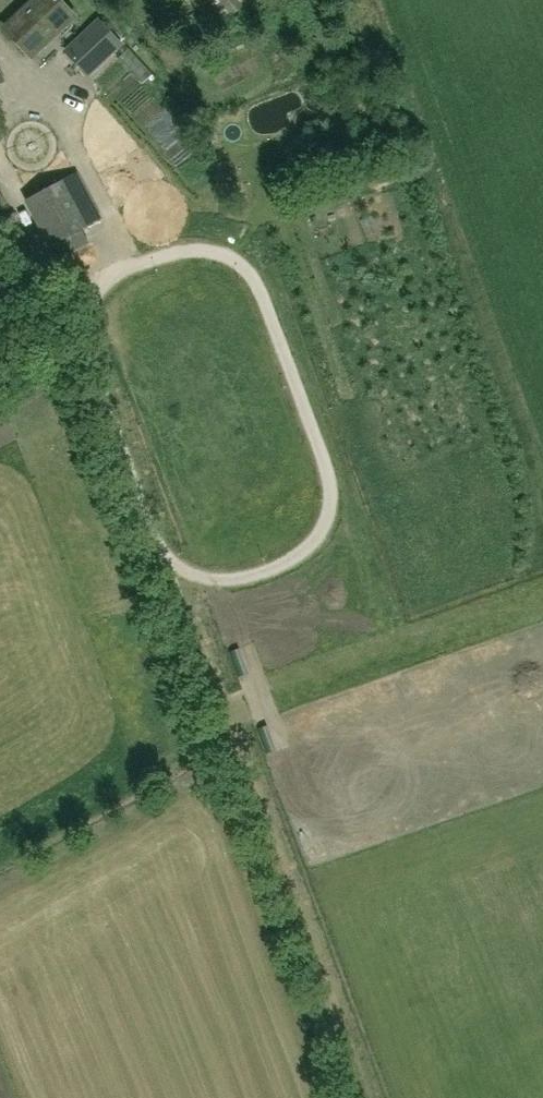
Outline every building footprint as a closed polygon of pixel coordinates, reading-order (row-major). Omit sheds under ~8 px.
[(72,17),(57,0),(35,0),(6,28),(32,55),(72,17)] [(216,29),(251,0),(192,0),(216,29)] [(88,75),(119,45),(96,21),(65,51),(88,75)] [(24,200),(49,247),(101,219),(75,172),(24,200)]
